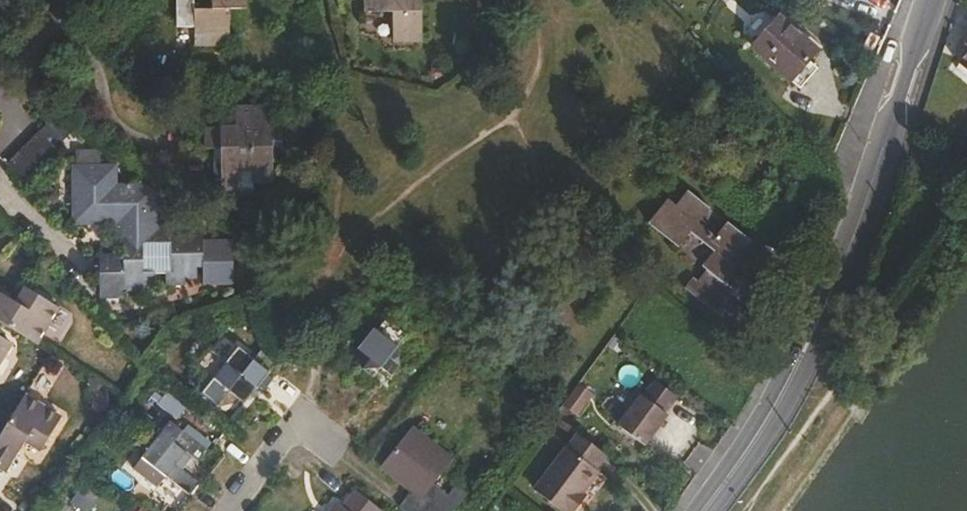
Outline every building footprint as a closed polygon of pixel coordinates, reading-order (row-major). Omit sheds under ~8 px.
[(175,28),(192,28),(192,46),(229,46),(229,10),(247,10),(247,0),(211,0),(211,9),(193,9),(193,0),(175,0),(175,28)] [(360,11),(389,12),(388,39),(416,39),(417,0),(360,0),(360,11)] [(817,49),(781,15),(755,44),(791,78),(817,49)] [(960,37),(961,39),(957,43),(963,49),(953,59),(966,72),(966,31),(960,37)] [(235,131),(204,131),(204,150),(212,151),(213,190),(214,189),(216,188),(219,189),(220,192),(220,194),(219,197),(250,197),(250,187),(271,186),(271,154),(280,153),(280,132),(266,131),(266,110),(235,109),(235,131)] [(35,133),(5,163),(26,184),(56,153),(35,133)] [(692,275),(686,284),(715,306),(730,287),(725,282),(737,267),(728,260),(734,251),(739,255),(751,240),(742,233),(727,220),(714,234),(697,220),(708,206),(687,189),(675,202),(668,197),(649,219),(678,244),(689,229),(713,248),(701,264),(706,268),(697,279),(692,275)] [(199,224),(117,224),(116,237),(121,237),(120,255),(98,254),(99,271),(121,271),(121,289),(152,290),(151,271),(142,271),(141,243),(169,243),(170,271),(164,270),(164,283),(183,284),(183,277),(194,277),(194,264),(200,265),(199,224)] [(54,307),(23,287),(13,302),(0,294),(0,324),(33,344),(54,307)] [(359,345),(349,337),(346,341),(361,371),(370,360),(390,377),(402,362),(399,343),(375,325),(359,345)] [(9,344),(0,338),(0,358),(9,344)] [(236,346),(199,392),(216,405),(227,391),(244,403),(257,386),(263,389),(271,378),(267,375),(268,370),(236,346)] [(656,385),(645,398),(663,412),(673,398),(656,385)] [(57,412),(21,391),(0,426),(0,463),(6,467),(23,437),(39,446),(57,412)] [(641,395),(619,424),(644,444),(667,415),(663,412),(645,398),(641,395)] [(166,474),(188,492),(196,482),(174,464),(184,451),(196,460),(205,450),(170,422),(143,456),(154,465),(144,477),(156,487),(166,474)] [(381,464),(411,488),(398,503),(408,510),(449,510),(465,491),(455,483),(446,493),(432,482),(451,458),(411,426),(381,464)] [(579,431),(534,486),(565,510),(581,510),(608,478),(596,468),(608,454),(603,450),(579,431)] [(342,504),(351,510),(378,510),(380,509),(354,488),(342,504)] [(342,504),(337,500),(328,510),(351,510),(342,504)]
